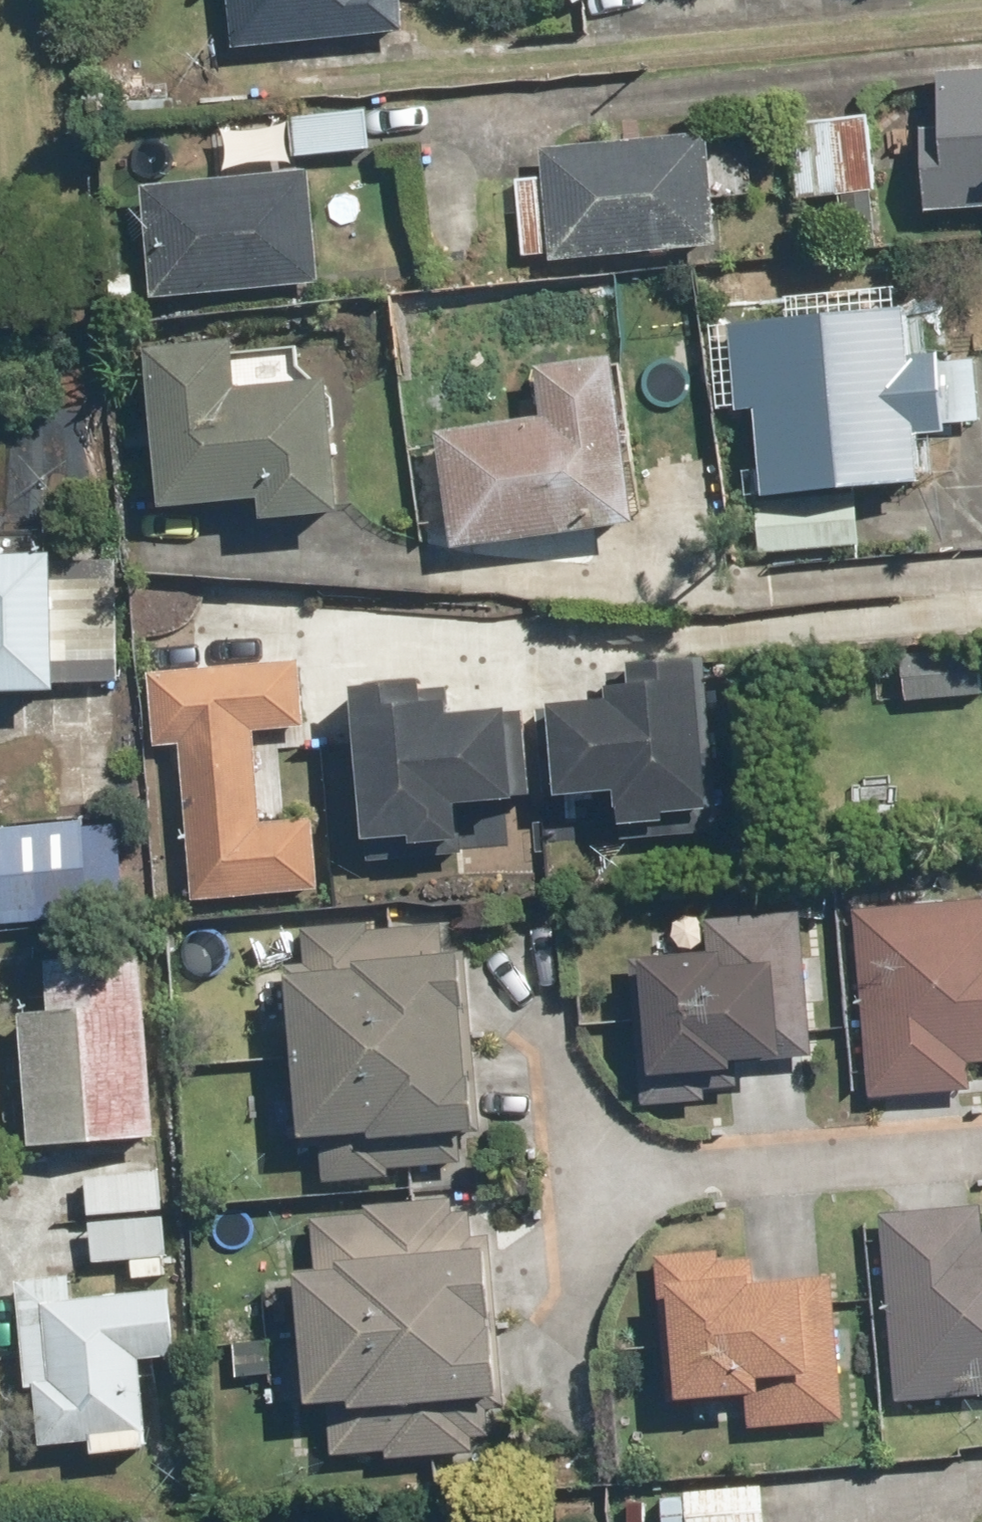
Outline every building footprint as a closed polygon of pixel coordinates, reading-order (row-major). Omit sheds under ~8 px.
[(287,39),(349,34),(346,0),(284,0),(287,39)] [(939,80),(942,125),(919,126),(925,212),(981,208),(981,77),(939,80)] [(367,110),(294,118),(299,157),(372,148),(367,110)] [(868,113),(787,121),(795,198),(875,190),(868,113)] [(711,131),(539,147),(542,176),(513,179),(520,254),(551,252),(552,264),(722,248),(711,131)] [(316,168),(145,184),(156,299),(327,283),(316,168)] [(913,304),(730,323),(739,408),(760,406),(769,495),(931,479),(926,434),(949,432),(941,348),(918,350),(913,304)] [(243,337),(153,346),(169,509),(271,499),(273,522),(351,514),(338,376),(248,385),(243,337)] [(551,413),(443,429),(462,549),(646,521),(620,353),(544,365),(551,413)] [(68,693),(63,552),(0,554),(0,695),(68,693)] [(898,655),(905,746),(981,739),(981,698),(978,649),(898,655)] [(569,670),(569,724),(517,724),(518,845),(662,844),(661,669),(569,670)] [(279,673),(163,676),(167,896),(285,894),(284,828),(239,829),(238,739),(280,738),(279,673)] [(382,724),(383,692),(322,691),(320,861),(415,862),(415,810),(467,810),(468,725),(382,724)] [(0,824),(0,907),(1,924),(130,914),(121,814),(0,824)] [(842,926),(853,1115),(952,1109),(950,1072),(981,1070),(981,918),(842,926)] [(697,925),(697,955),(600,955),(600,1109),(734,1109),(734,1055),(784,1055),(783,924),(697,925)] [(297,933),(298,986),(247,987),(250,1146),(415,1143),(410,931),(297,933)] [(148,951),(49,960),(53,1009),(21,1012),(33,1144),(164,1133),(148,951)] [(162,1168),(88,1173),(95,1260),(169,1254),(162,1168)] [(308,1222),(309,1276),(258,1277),(261,1436),(425,1432),(421,1220),(308,1222)] [(841,1229),(853,1410),(981,1401),(981,1244),(956,1246),(954,1221),(841,1229)] [(803,1439),(802,1299),(731,1300),(731,1269),(621,1270),(622,1397),(664,1397),(664,1440),(803,1439)] [(70,1273),(20,1278),(33,1387),(39,1386),(46,1444),(153,1432),(144,1358),(186,1353),(178,1285),(73,1297),(70,1273)] [(692,1492),(695,1521),(774,1521),(771,1484),(692,1492)]
